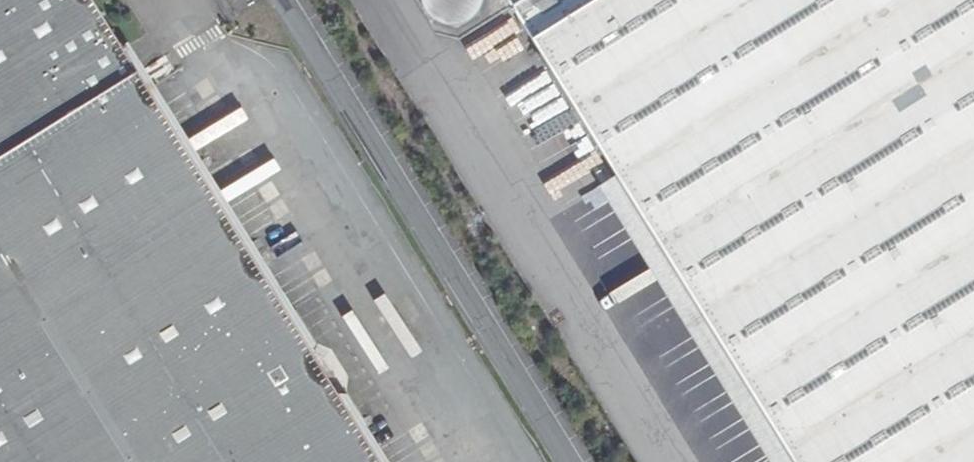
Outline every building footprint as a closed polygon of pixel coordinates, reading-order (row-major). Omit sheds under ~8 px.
[(226,203),(96,0),(0,0),(0,461),(387,461),(226,203)] [(793,461),(973,461),(973,0),(508,0),(793,461)]
